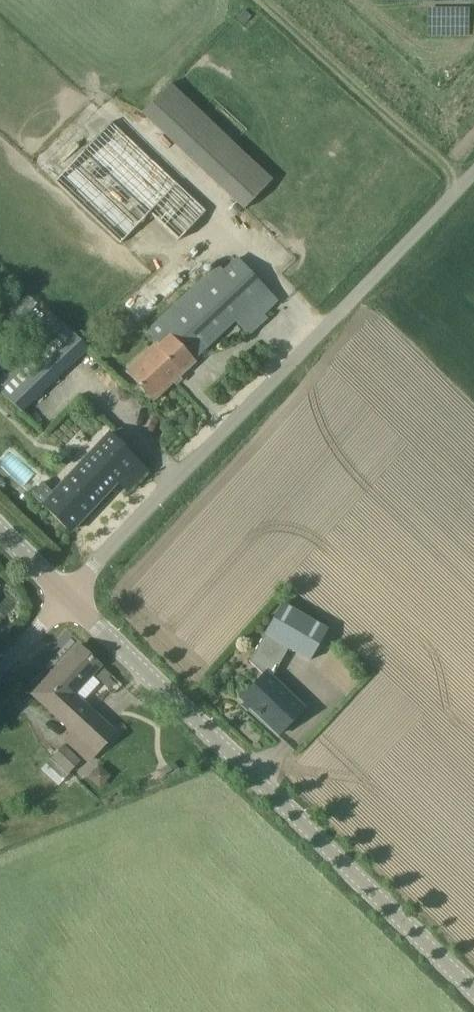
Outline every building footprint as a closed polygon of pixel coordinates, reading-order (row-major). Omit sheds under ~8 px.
[(244,207),(273,176),(168,79),(139,111),(244,207)] [(207,211),(112,121),(56,181),(121,243),(150,212),(179,240),(207,211)] [(148,330),(160,343),(128,373),(153,399),(195,360),(195,359),(236,321),(249,335),(268,318),(265,314),(279,300),(239,257),(225,271),(219,264),(148,330)] [(0,383),(0,390),(21,412),(88,348),(63,322),(0,383)] [(70,532),(116,482),(127,491),(147,470),(110,434),(53,494),(42,483),(31,495),(70,532)] [(263,634),(288,648),(309,660),(327,628),(282,602),(263,634)] [(263,674),(240,698),(278,735),(303,708),(271,677),(288,648),(263,634),(262,635),(264,636),(249,661),(263,674)] [(73,694),(87,679),(101,665),(80,645),(34,694),(73,730),(64,740),(88,762),(115,733),(73,694)] [(64,744),(51,758),(68,774),(81,760),(64,744)] [(86,777),(99,788),(111,773),(98,762),(86,777)]
